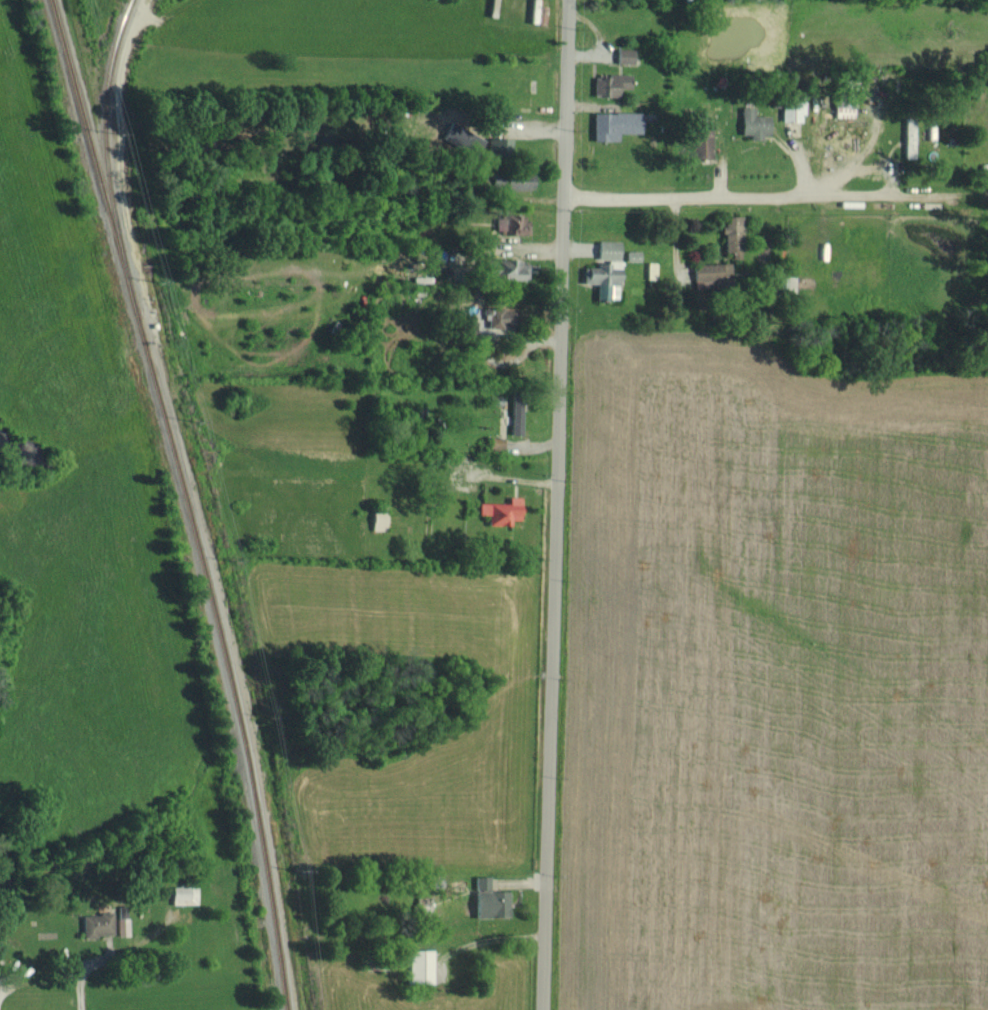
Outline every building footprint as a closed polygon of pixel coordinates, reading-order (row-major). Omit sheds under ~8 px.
[(616,62),(633,63),(633,48),(616,47),(616,62)] [(629,87),(629,75),(593,74),(593,96),(618,96),(618,87),(629,87)] [(803,120),(802,100),(781,101),(781,121),(803,120)] [(741,134),(749,134),(749,139),(760,139),(760,133),(768,133),(768,115),(752,115),(752,106),(741,107),(741,134)] [(640,133),(641,112),(593,111),(592,139),(616,140),(617,132),(640,133)] [(904,157),(913,158),(914,117),(905,117),(904,157)] [(691,158),(710,158),(711,123),(692,122),(691,158)] [(452,150),(461,137),(441,124),(432,137),(452,150)] [(497,153),(507,154),(509,137),(499,137),(497,153)] [(532,188),(533,173),(504,173),(504,188),(532,188)] [(496,232),(527,233),(528,215),(496,214),(496,232)] [(722,251),(731,251),(731,257),(740,257),(741,216),(724,215),(724,224),(723,224),(722,251)] [(597,258),(619,258),(619,240),(597,239),(597,258)] [(527,279),(527,260),(501,259),(501,278),(527,279)] [(595,299),(617,299),(619,260),(600,259),(599,266),(582,266),(582,282),(596,283),(595,299)] [(731,262),(693,263),(694,286),(724,285),(723,276),(731,275),(731,262)] [(794,275),(776,275),(776,290),(793,290),(794,275)] [(487,326),(516,327),(516,307),(484,306),(484,314),(488,314),(487,326)] [(510,434),(520,434),(521,403),(511,403),(510,434)] [(519,519),(520,497),(508,496),(508,503),(478,502),(478,514),(487,514),(487,524),(510,524),(510,519),(519,519)] [(372,529),(385,530),(385,511),(372,510),(372,529)] [(489,889),(489,876),(475,876),(475,890),(489,889)] [(171,903),(197,904),(197,886),(172,886),(171,903)] [(507,891),(497,891),(497,916),(508,916),(507,891)] [(473,897),(476,908),(482,906),(480,902),(491,899),(489,892),(473,897)] [(112,935),(112,913),(81,914),(82,936),(112,935)] [(117,935),(128,935),(128,917),(117,918),(117,935)] [(406,982),(430,983),(430,950),(407,949),(406,982)]
